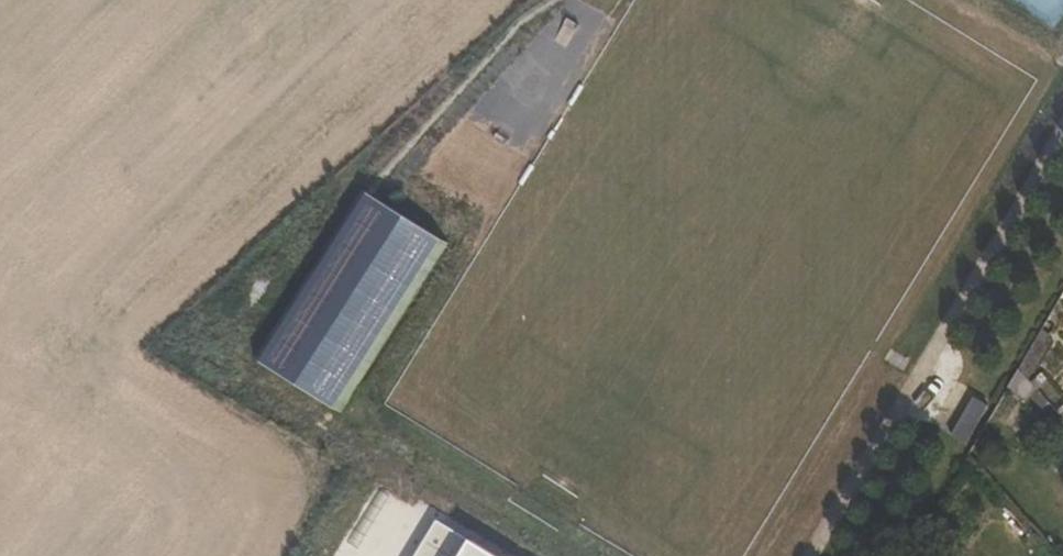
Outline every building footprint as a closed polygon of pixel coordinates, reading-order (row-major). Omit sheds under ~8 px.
[(597,71),(603,74),(608,65),(603,62),(597,71)] [(360,190),(255,360),(343,414),(448,245),(360,190)] [(506,222),(510,224),(516,214),(512,212),(506,222)] [(1019,369),(1010,385),(1025,400),(1036,388),(1019,369)] [(969,392),(952,420),(962,426),(969,415),(979,398),(969,392)] [(962,426),(961,428),(969,432),(977,419),(969,415),(962,426)] [(469,541),(435,519),(412,555),(460,555),(469,541)] [(469,541),(460,555),(494,555),(469,541)]
